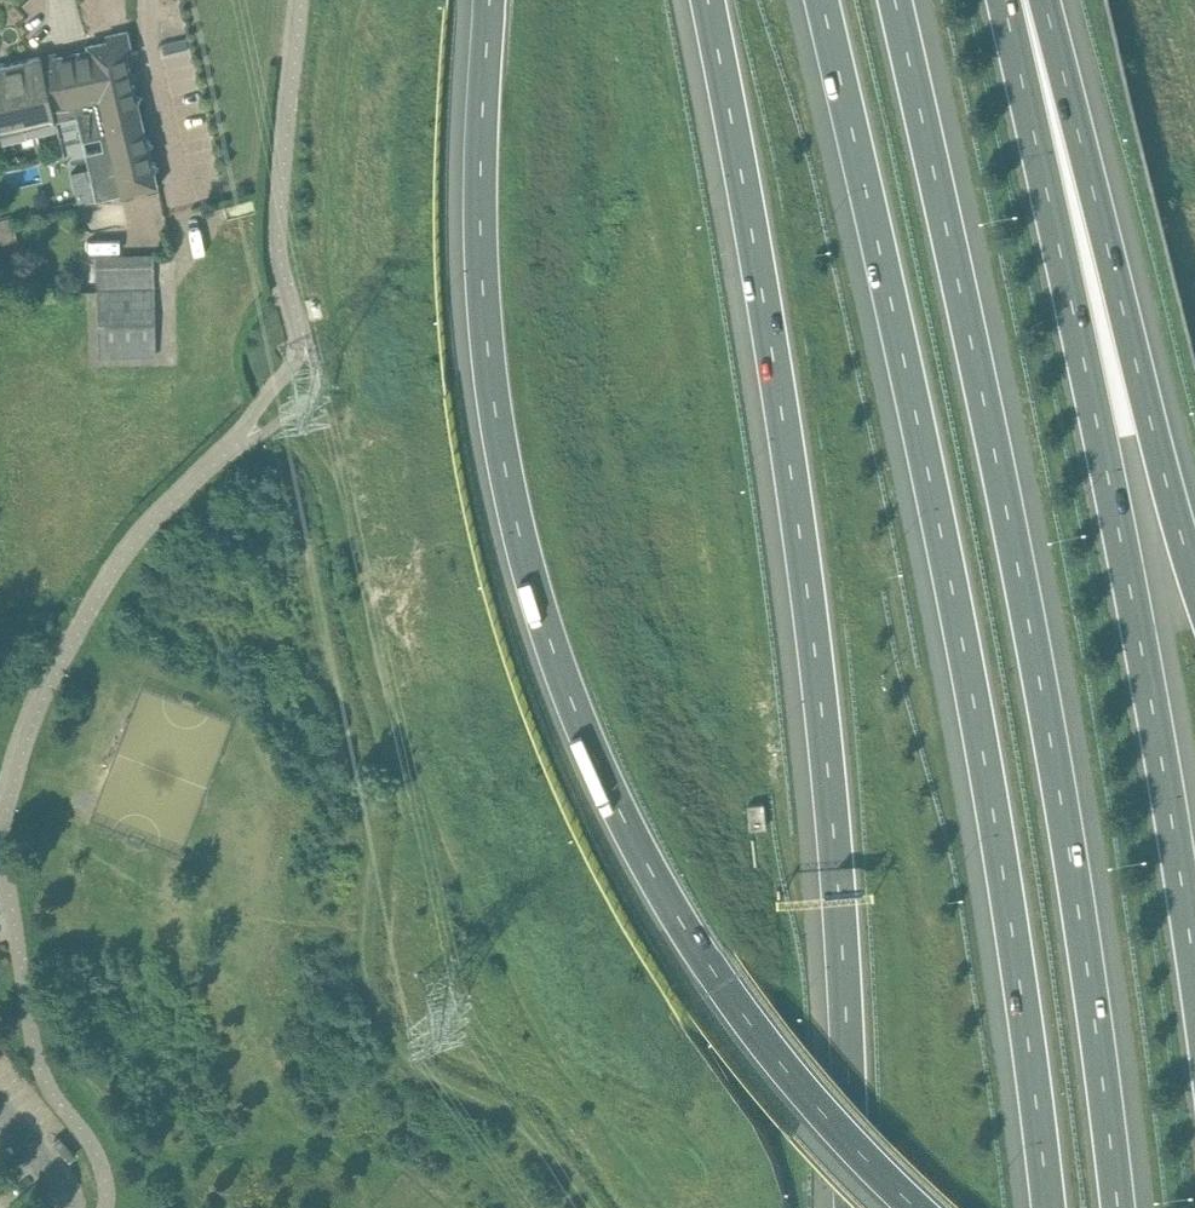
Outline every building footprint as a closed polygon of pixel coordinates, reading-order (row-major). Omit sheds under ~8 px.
[(130,53),(125,32),(106,37),(107,41),(88,45),(89,50),(57,57),(56,53),(0,66),(0,68),(1,71),(0,71),(0,122),(54,110),(52,105),(78,100),(80,109),(74,111),(75,111),(77,111),(84,140),(101,136),(104,148),(87,152),(98,197),(156,183),(153,170),(157,164),(151,161),(148,147),(151,142),(145,138),(136,99),(140,94),(134,90),(131,76),(134,71),(129,68),(125,54),(130,53)] [(104,291),(154,291),(154,256),(94,258),(96,291),(104,291)] [(154,291),(104,291),(104,292),(106,358),(155,356),(154,291)] [(748,804),(750,829),(767,827),(764,802),(748,804)]
